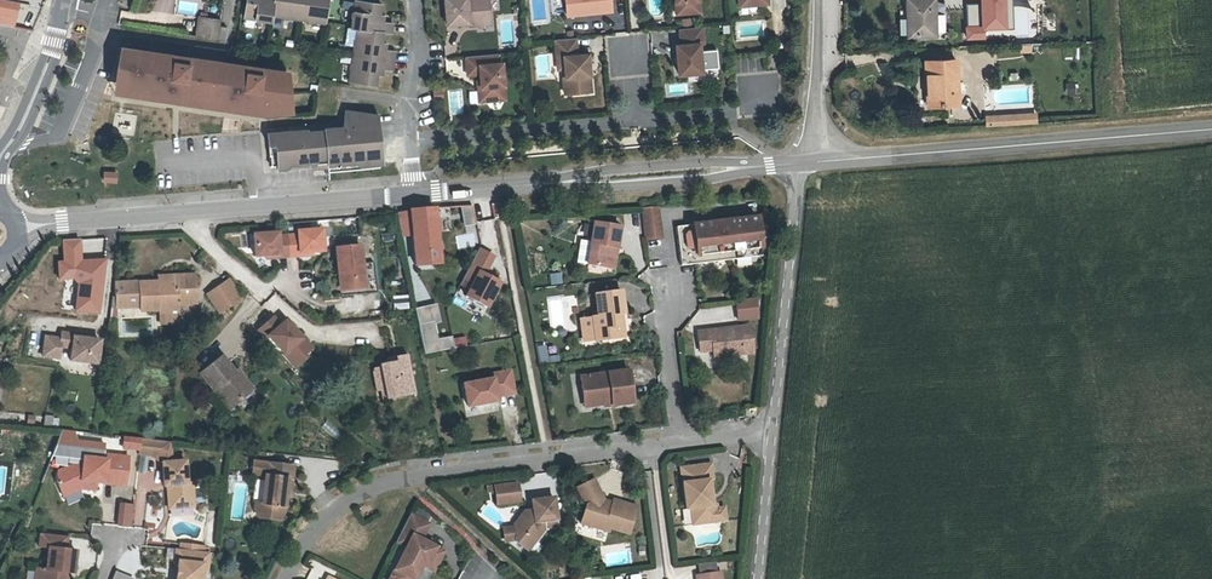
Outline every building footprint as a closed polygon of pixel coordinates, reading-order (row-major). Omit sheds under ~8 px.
[(16,0),(0,0),(0,23),(15,25),(20,1),(16,0)] [(268,0),(241,0),(240,7),(250,8),(252,10),(254,11),(256,11),(258,9),(267,11),(267,6),(268,0)] [(294,10),(295,0),(268,0),(267,6),(278,8),(280,10),(284,10),(287,9),(294,10)] [(294,10),(300,11),(303,13),(304,14),(306,14),(307,14),(310,12),(320,14),(322,0),(295,0),(294,10)] [(379,21),(387,22),(388,13),(380,11),(380,5),(376,4),(377,0),(349,0),(349,1),(348,3),(348,5),(349,7),(348,16),(354,17),(379,21)] [(443,14),(465,12),(465,15),(473,14),(473,11),(487,10),(486,0),(442,0),(443,14)] [(938,24),(949,24),(948,5),(938,6),(937,0),(903,0),(904,25),(938,24)] [(192,22),(213,25),(215,6),(194,3),(192,22)] [(350,43),(389,49),(390,41),(381,38),(382,32),(377,31),(379,21),(354,17),(352,27),(350,29),(349,31),(349,34),(351,36),(350,43)] [(675,66),(698,64),(696,35),(700,35),(699,18),(676,20),(677,36),(672,36),(675,66)] [(219,27),(219,38),(227,38),(227,27),(219,27)] [(587,82),(585,63),(582,63),(582,57),(585,57),(584,44),(573,45),(572,28),(551,29),(553,47),(559,46),(560,67),(559,67),(561,84),(587,82)] [(389,49),(350,43),(348,53),(346,55),(345,57),(345,59),(346,61),(345,69),(371,73),(373,62),(377,63),(378,57),(387,59),(389,49)] [(495,43),(462,46),(463,64),(476,63),(476,70),(477,76),(474,77),(475,91),(498,89),(497,75),(500,75),(498,52),(495,52),(495,43)] [(283,67),(114,46),(104,91),(255,114),(287,112),(283,67)] [(958,52),(928,53),(929,97),(960,96),(958,52)] [(735,72),(753,72),(753,59),(735,59),(735,72)] [(462,89),(449,90),(451,114),(464,113),(462,89)] [(296,117),(259,120),(261,151),(266,151),(267,155),(276,154),(280,150),(299,148),(299,151),(304,150),(307,146),(316,145),(317,151),(338,150),(337,145),(350,144),(351,149),(352,153),(375,151),(371,102),(337,97),(334,113),(315,115),(315,119),(297,120),(296,117)] [(988,119),(1029,117),(1028,108),(988,110),(988,119)] [(1037,108),(1028,108),(1029,117),(1038,117),(1037,108)] [(136,125),(115,125),(115,135),(136,135),(136,125)] [(116,171),(103,169),(101,181),(115,183),(116,171)] [(648,198),(632,199),(635,231),(652,230),(648,198)] [(434,259),(427,206),(403,208),(403,210),(406,231),(410,261),(434,259)] [(406,231),(403,210),(392,211),(396,232),(406,231)] [(748,212),(666,220),(670,259),(689,257),(752,251),(748,212)] [(604,246),(608,246),(613,225),(586,219),(582,238),(577,261),(600,265),(604,246)] [(282,232),(283,253),(294,252),(294,249),(317,248),(316,226),(292,228),(292,231),(282,232)] [(273,254),(283,253),(282,232),(272,233),(272,229),(247,231),(249,252),(272,251),(273,254)] [(567,259),(577,261),(582,238),(572,236),(567,259)] [(60,279),(80,278),(77,311),(100,313),(107,260),(82,260),(81,240),(64,241),(65,261),(60,262),(60,279)] [(462,240),(444,275),(454,279),(450,287),(471,297),(483,274),(471,268),(467,266),(469,262),(476,248),(462,240)] [(339,270),(340,286),(359,286),(356,245),(332,246),(334,270),(339,270)] [(603,266),(608,246),(604,246),(600,265),(603,266)] [(220,264),(218,266),(230,285),(232,283),(220,264)] [(211,297),(230,285),(218,266),(199,278),(203,285),(211,297)] [(562,272),(550,273),(551,285),(563,284),(562,272)] [(120,281),(121,308),(138,307),(138,310),(155,309),(173,308),(173,302),(191,302),(190,275),(172,276),(172,281),(155,282),(139,282),(138,280),(120,281)] [(603,319),(607,318),(607,312),(610,312),(608,289),(582,291),(584,314),(578,314),(579,319),(580,339),(609,337),(608,324),(603,324),(603,319)] [(749,292),(730,294),(732,314),(751,312),(749,292)] [(403,313),(419,311),(422,310),(420,296),(401,299),(401,303),(403,313)] [(258,305),(243,317),(250,326),(253,324),(278,355),(291,344),(289,342),(280,331),(286,326),(274,312),(271,307),(265,312),(258,305)] [(173,308),(155,309),(156,322),(174,321),(173,308)] [(280,331),(289,342),(297,335),(277,310),(274,312),(286,326),(280,331)] [(419,311),(403,313),(408,344),(439,339),(438,327),(423,329),(419,311)] [(744,320),(714,323),(715,327),(704,328),(704,324),(692,325),(694,345),(706,344),(706,351),(747,347),(744,320)] [(38,335),(35,355),(55,357),(56,345),(68,347),(66,360),(88,363),(92,339),(77,337),(65,336),(66,333),(53,331),(53,337),(38,335)] [(465,335),(454,339),(457,347),(467,343),(465,335)] [(381,352),(375,352),(363,354),(368,388),(397,384),(391,344),(380,345),(381,352)] [(547,363),(547,344),(537,344),(538,363),(547,363)] [(549,351),(549,361),(561,361),(561,351),(549,351)] [(365,388),(368,388),(363,354),(356,355),(359,380),(364,380),(365,388)] [(222,356),(201,375),(231,407),(253,386),(238,369),(235,371),(222,356)] [(477,372),(448,377),(451,398),(481,393),(480,389),(498,386),(495,363),(476,367),(477,372)] [(577,385),(579,399),(596,397),(596,394),(604,393),(605,399),(619,397),(616,365),(569,370),(570,383),(577,385)] [(571,399),(579,399),(577,385),(570,383),(571,399)] [(471,410),(488,406),(489,412),(500,410),(498,402),(471,408),(471,410)] [(44,427),(58,427),(59,416),(44,416),(44,427)] [(123,436),(122,448),(139,450),(140,439),(123,436)] [(153,445),(153,455),(172,455),(172,445),(153,445)] [(83,461),(58,470),(65,498),(94,483),(127,487),(131,455),(109,452),(108,455),(84,454),(83,461)] [(191,493),(195,493),(194,483),(189,483),(187,460),(174,461),(164,462),(166,484),(171,484),(171,488),(170,489),(171,508),(192,507),(191,493)] [(248,513),(268,517),(273,511),(274,505),(280,477),(284,478),(286,465),(263,460),(260,473),(257,472),(252,500),(246,499),(245,505),(248,513)] [(701,502),(699,478),(703,473),(702,462),(671,465),(676,506),(680,505),(682,522),(707,519),(706,506),(705,502),(701,502)] [(621,512),(598,504),(597,508),(589,505),(590,501),(580,479),(562,486),(571,506),(565,523),(593,533),(594,529),(613,536),(621,512)] [(499,482),(476,484),(478,501),(500,499),(499,482)] [(538,496),(515,498),(517,511),(512,511),(509,509),(497,522),(498,539),(510,548),(528,527),(527,519),(540,518),(538,496)] [(598,504),(621,512),(623,508),(600,500),(598,504)] [(118,502),(116,525),(132,526),(134,503),(118,502)] [(714,505),(706,506),(707,519),(715,518),(714,505)] [(376,537),(385,541),(367,577),(371,578),(383,578),(387,572),(394,575),(401,560),(405,562),(410,552),(418,556),(423,546),(400,534),(408,519),(389,510),(376,537)] [(69,537),(41,534),(40,547),(50,548),(68,550),(69,537)] [(210,565),(212,551),(208,550),(197,549),(187,548),(179,547),(176,569),(179,569),(183,569),(182,575),(179,575),(178,578),(202,578),(203,571),(204,564),(210,565)] [(44,567),(46,548),(38,548),(36,566),(44,567)] [(71,573),(75,573),(78,551),(68,550),(50,548),(47,570),(38,569),(37,578),(66,578),(66,573),(71,573)] [(630,553),(616,550),(614,559),(628,563),(630,553)] [(413,566),(418,556),(410,552),(405,562),(413,566)] [(112,578),(135,578),(115,570),(112,578)]
